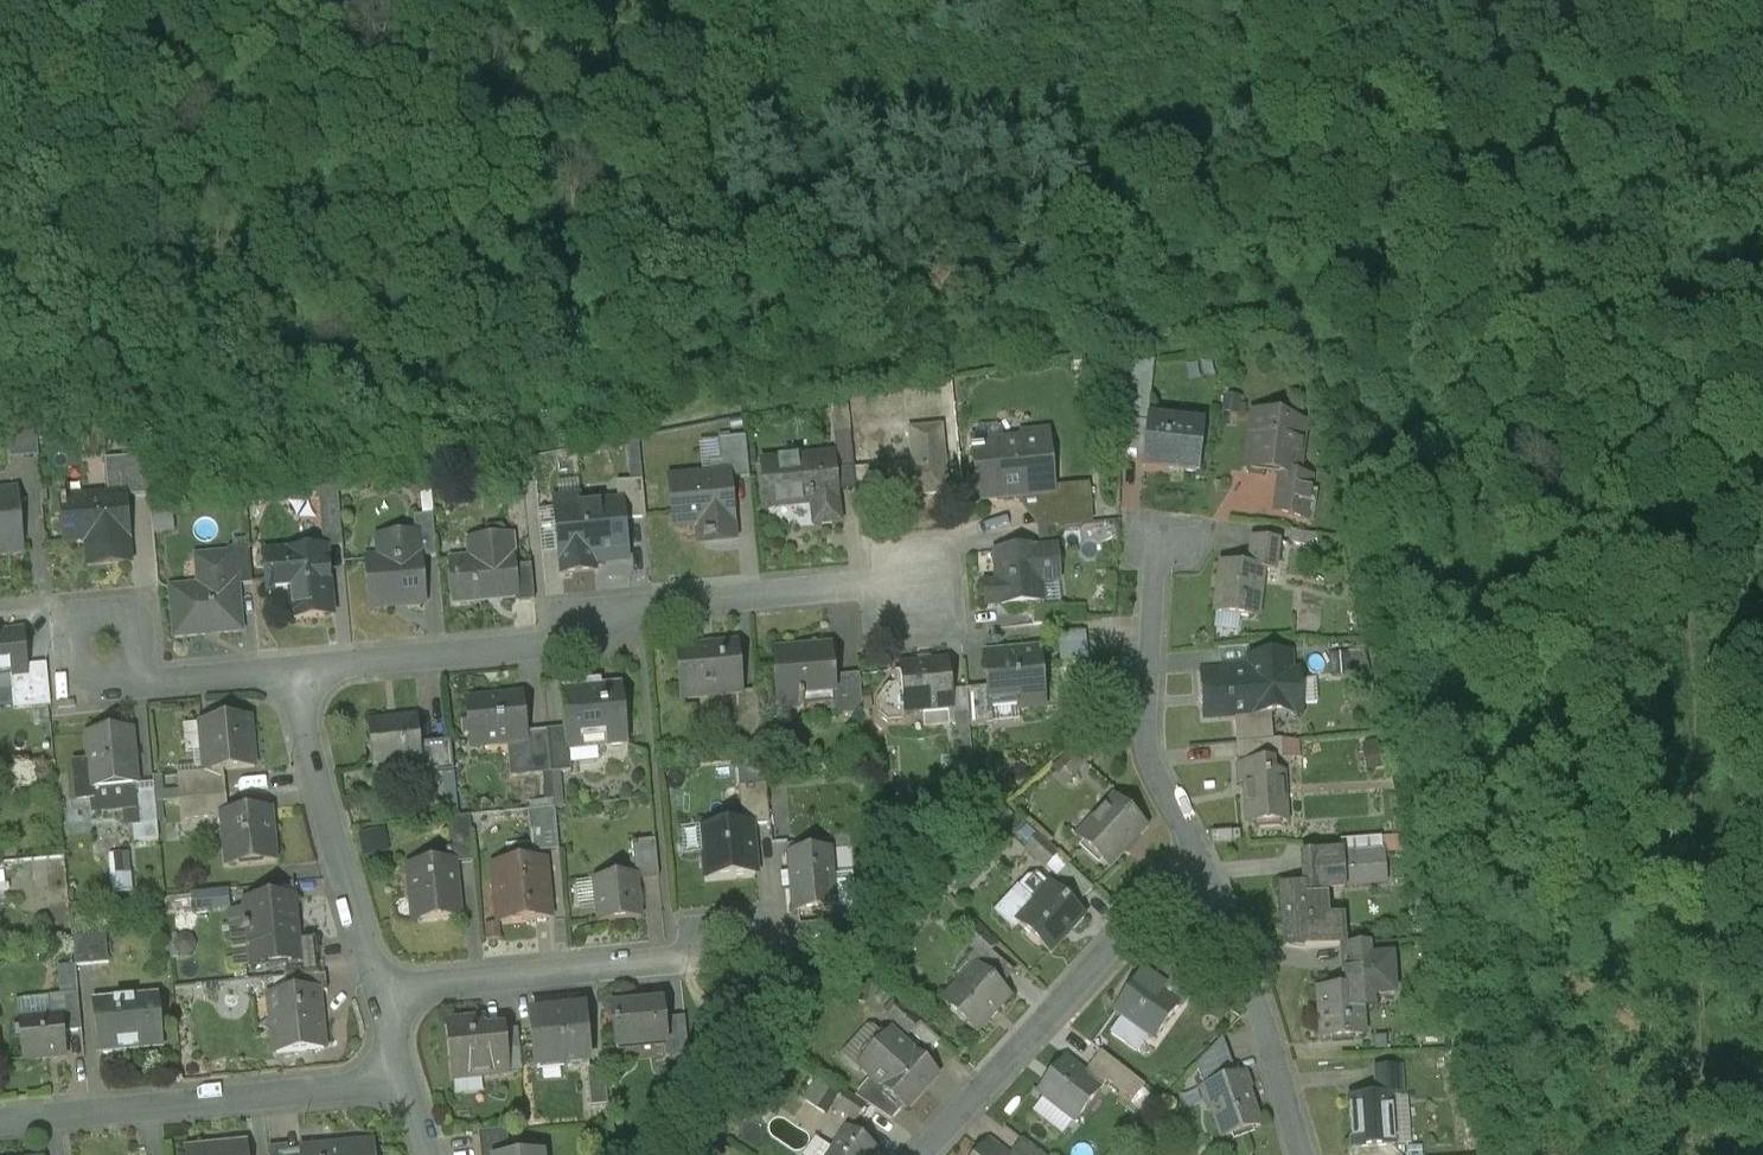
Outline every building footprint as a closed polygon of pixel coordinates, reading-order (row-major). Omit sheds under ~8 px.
[(1154,366),(1118,371),(1118,425),(1147,428),(1148,423),(1154,366)] [(1304,425),(1253,419),(1246,473),(1279,477),(1297,479),(1297,477),(1304,425)] [(1203,429),(1148,423),(1147,428),(1143,471),(1197,478),(1203,429)] [(942,431),(908,434),(910,434),(913,475),(890,477),(892,501),(891,501),(891,502),(948,497),(942,431)] [(850,437),(834,438),(837,475),(854,473),(850,437)] [(1048,439),(972,447),(973,457),(969,457),(970,460),(974,460),(978,504),(1030,499),(1030,504),(1042,502),(1053,501),(1053,492),(1048,439)] [(745,440),(718,443),(720,465),(709,466),(710,480),(728,478),(728,482),(749,481),(745,440)] [(833,459),(762,466),(766,512),(812,507),(814,529),(839,526),(833,459)] [(143,460),(105,462),(108,498),(124,497),(124,500),(149,498),(143,460)] [(869,471),(854,473),(856,501),(871,499),(869,471)] [(1297,479),(1279,477),(1274,516),(1307,520),(1312,479),(1297,477),(1297,479)] [(710,480),(671,483),(675,531),(677,530),(676,527),(707,524),(708,539),(704,540),(704,543),(734,542),(728,482),(728,478),(710,480)] [(642,484),(616,486),(618,507),(619,512),(621,512),(622,523),(646,522),(642,484)] [(337,489),(318,492),(324,551),(326,551),(343,550),(337,489)] [(1088,489),(1053,492),(1053,501),(1042,502),(1030,504),(1018,505),(1037,533),(1091,528),(1088,489)] [(0,492),(0,500),(18,498),(17,490),(0,492)] [(108,498),(61,503),(62,513),(63,513),(66,545),(87,544),(89,565),(130,561),(124,500),(124,497),(108,498)] [(0,556),(23,554),(18,498),(0,500),(0,551),(0,556)] [(618,507),(557,513),(562,563),(626,556),(622,523),(621,512),(619,512),(618,507)] [(433,518),(414,519),(415,537),(419,536),(421,560),(437,559),(433,518)] [(1315,535),(1290,532),(1288,546),(1313,549),(1315,535)] [(415,537),(387,539),(389,562),(366,564),(370,609),(393,607),(393,605),(425,602),(421,560),(419,536),(415,537)] [(483,561),(450,564),(454,606),(515,600),(515,593),(517,593),(515,569),(512,539),(481,542),(483,561)] [(1249,572),(1221,568),(1215,617),(1256,623),(1262,575),(1274,576),(1278,546),(1252,543),(1249,572)] [(249,549),(228,551),(228,558),(230,558),(233,589),(236,589),(253,587),(249,549)] [(324,551),(264,557),(268,593),(292,591),(294,621),(332,618),(326,551),(324,551)] [(1036,551),(996,555),(998,587),(984,588),(986,609),(1000,608),(1000,611),(1031,608),(1032,612),(1041,612),(1039,585),(1059,583),(1056,552),(1036,554),(1036,551)] [(207,589),(173,593),(177,637),(240,631),(236,589),(233,589),(230,558),(228,558),(204,561),(207,589)] [(531,568),(515,569),(517,593),(515,593),(515,600),(516,605),(535,603),(531,568)] [(1032,612),(1031,613),(1033,629),(1064,626),(1062,610),(1041,612),(1032,612)] [(0,637),(0,679),(11,678),(26,676),(26,668),(23,635),(0,637)] [(736,646),(714,648),(714,651),(679,654),(683,701),(686,701),(685,694),(705,692),(706,699),(741,696),(736,646)] [(830,651),(773,656),(778,711),(800,709),(800,713),(804,713),(803,701),(832,698),(834,698),(833,681),(830,651)] [(1025,659),(984,663),(987,694),(988,708),(990,707),(1017,705),(1018,712),(1044,709),(1039,655),(1025,656),(1025,659)] [(1348,655),(1331,656),(1332,674),(1350,673),(1348,655)] [(1249,672),(1201,676),(1204,723),(1234,721),(1236,748),(1272,745),(1270,718),(1301,715),(1298,675),(1290,676),(1289,659),(1249,662),(1249,672)] [(948,663),(899,668),(901,688),(887,690),(881,697),(881,702),(878,706),(879,718),(880,719),(881,719),(888,725),(900,724),(905,718),(953,713),(948,663)] [(26,668),(26,676),(11,678),(14,711),(51,708),(47,667),(26,668)] [(0,679),(0,696),(3,700),(4,712),(14,712),(14,711),(11,678),(0,679)] [(859,679),(833,681),(834,698),(832,698),(834,719),(863,716),(859,679)] [(601,683),(561,687),(565,732),(567,754),(569,754),(628,749),(622,686),(601,688),(601,683)] [(987,694),(966,696),(970,731),(991,729),(990,707),(988,708),(987,694)] [(520,700),(470,705),(474,749),(524,744),(520,700)] [(758,703),(732,705),(736,743),(762,740),(758,703)] [(417,720),(368,725),(374,774),(421,769),(422,769),(420,748),(417,720)] [(250,721),(201,725),(205,774),(255,769),(250,721)] [(134,732),(85,737),(88,764),(74,765),(78,801),(93,800),(92,791),(111,790),(135,787),(139,787),(134,732)] [(565,732),(547,734),(552,776),(571,775),(569,754),(567,754),(565,732)] [(532,748),(523,749),(526,779),(552,776),(547,734),(531,735),(532,748)] [(1088,738),(1059,769),(1072,781),(1101,750),(1088,738)] [(1272,745),(1236,748),(1237,764),(1282,761),(1280,744),(1272,745)] [(450,745),(420,748),(422,769),(421,769),(422,779),(454,775),(450,745)] [(1369,768),(1391,766),(1390,746),(1368,748),(1369,768)] [(1283,776),(1266,778),(1265,767),(1237,769),(1239,786),(1245,785),(1248,828),(1286,826),(1283,776)] [(225,779),(178,784),(179,803),(226,798),(225,779)] [(135,787),(111,790),(113,812),(137,809),(136,794),(135,787)] [(766,787),(739,790),(742,828),(751,827),(751,829),(770,827),(766,787)] [(154,792),(136,794),(137,809),(140,844),(159,842),(154,792)] [(226,798),(179,803),(181,823),(222,819),(222,818),(228,817),(226,798)] [(1145,831),(1114,802),(1077,843),(1108,871),(1145,831)] [(555,811),(528,814),(532,856),(559,853),(555,811)] [(228,817),(222,818),(222,819),(226,867),(276,863),(271,813),(228,817)] [(470,819),(447,821),(450,852),(429,854),(430,868),(453,866),(453,867),(474,865),(470,819)] [(742,828),(702,832),(707,883),(756,878),(751,829),(751,827),(742,828)] [(364,835),(367,857),(393,854),(390,832),(364,835)] [(1381,838),(1340,841),(1342,857),(1383,854),(1381,838)] [(1057,859),(1037,841),(1026,853),(1045,872),(1057,859)] [(655,843),(632,846),(636,878),(637,878),(638,883),(659,881),(655,843)] [(831,852),(787,856),(793,917),(837,912),(831,852)] [(1342,857),(1307,860),(1309,888),(1323,887),(1323,888),(1385,883),(1383,854),(1342,857)] [(113,856),(116,894),(136,893),(134,869),(125,869),(124,856),(113,856)] [(545,864),(493,869),(498,926),(550,921),(545,864)] [(430,868),(410,870),(415,923),(458,919),(453,867),(453,866),(430,868)] [(1093,893),(1068,869),(1056,882),(1081,906),(1093,893)] [(636,878),(593,883),(598,926),(642,921),(638,883),(637,878),(636,878)] [(1309,888),(1282,890),(1285,935),(1284,935),(1285,951),(1339,947),(1337,920),(1325,921),(1323,888),(1323,887),(1309,888)] [(1083,920),(1049,889),(1034,906),(1017,891),(993,917),(1012,934),(1018,928),(1049,957),(1083,920)] [(294,900),(245,905),(251,969),(283,966),(300,964),(298,944),(294,900)] [(105,931),(72,934),(76,968),(109,965),(105,931)] [(996,951),(976,932),(964,945),(984,963),(996,951)] [(314,942),(298,944),(300,964),(283,966),(285,981),(288,980),(318,977),(314,942)] [(1369,945),(1343,947),(1345,989),(1360,987),(1360,989),(1370,988),(1372,988),(1370,960),(1369,945)] [(1392,958),(1370,960),(1372,988),(1370,988),(1371,998),(1395,996),(1392,958)] [(1009,1000),(975,970),(942,1007),(975,1037),(1009,1000)] [(1197,991),(1175,975),(1167,986),(1189,1002),(1197,991)] [(318,977),(288,980),(289,995),(318,992),(318,994),(327,993),(326,977),(318,977)] [(1164,993),(1142,978),(1114,1016),(1153,1044),(1176,1012),(1159,999),(1164,993)] [(1345,989),(1318,991),(1322,1040),(1363,1037),(1360,989),(1360,987),(1345,989)] [(289,995),(269,997),(270,999),(273,999),(277,1035),(273,1035),(275,1056),(324,1051),(318,994),(318,992),(289,995)] [(78,995),(51,998),(53,1019),(62,1018),(64,1035),(82,1033),(78,995)] [(153,999),(96,1004),(100,1054),(157,1049),(153,999)] [(637,1007),(612,1010),(617,1052),(618,1052),(618,1050),(664,1045),(666,1045),(664,1023),(662,1005),(660,1005),(660,1007),(637,1009),(637,1007)] [(919,1027),(899,1009),(888,1021),(908,1040),(919,1027)] [(584,1013),(531,1018),(536,1070),(538,1070),(538,1068),(563,1065),(563,1067),(589,1065),(584,1013)] [(53,1019),(20,1023),(23,1062),(66,1058),(64,1035),(62,1018),(53,1019)] [(685,1020),(664,1023),(666,1045),(664,1045),(666,1060),(688,1058),(685,1020)] [(484,1023),(448,1027),(453,1082),(490,1078),(486,1036),(484,1023)] [(504,1033),(486,1036),(490,1078),(508,1076),(504,1033)] [(891,1037),(859,1072),(871,1083),(903,1112),(905,1114),(937,1079),(891,1037)] [(1221,1043),(1195,1072),(1203,1093),(1236,1081),(1221,1043)] [(1144,1091),(1100,1057),(1086,1076),(1087,1077),(1083,1083),(1099,1096),(1106,1086),(1132,1107),(1144,1091)] [(1066,1060),(1037,1097),(1075,1127),(1099,1096),(1083,1083),(1087,1077),(1086,1076),(1066,1060)] [(1400,1068),(1374,1070),(1376,1098),(1390,1097),(1391,1099),(1403,1098),(1400,1068)] [(604,1070),(587,1072),(591,1110),(607,1108),(604,1070)] [(1203,1093),(1199,1094),(1200,1096),(1204,1094),(1222,1144),(1260,1131),(1260,1129),(1258,1130),(1246,1095),(1251,1093),(1246,1078),(1236,1081),(1203,1093)] [(903,1112),(871,1083),(855,1102),(891,1125),(903,1112)] [(865,1112),(842,1097),(833,1111),(855,1126),(865,1112)] [(1376,1098),(1349,1100),(1352,1150),(1394,1147),(1391,1099),(1390,1097),(1376,1098)] [(478,1136),(480,1154),(509,1154),(506,1134),(478,1136)] [(833,1154),(874,1154),(875,1154),(847,1134),(833,1154)] [(981,1154),(1003,1154),(989,1144),(981,1154)] [(185,1151),(186,1154),(248,1154),(247,1145),(185,1151)] [(1021,1145),(1013,1154),(1034,1154),(1021,1145)] [(302,1154),(373,1154),(373,1147),(302,1154)]
